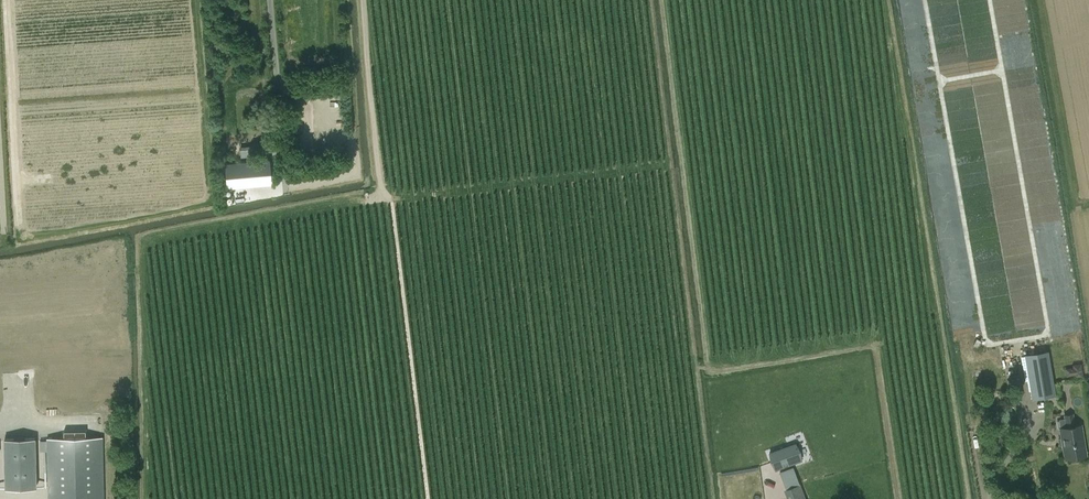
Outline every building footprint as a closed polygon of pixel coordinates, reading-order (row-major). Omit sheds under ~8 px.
[(307,124),(307,100),(298,100),(298,113),(302,113),(302,124),(307,124)] [(241,157),(255,156),(254,145),(240,146),(241,157)] [(1025,355),(1032,398),(1055,395),(1047,351),(1025,355)] [(1065,368),(1066,376),(1074,375),(1074,377),(1083,376),(1081,363),(1072,364),(1072,366),(1065,368)] [(1079,458),(1080,457),(1080,456),(1086,455),(1081,425),(1074,426),(1072,413),(1064,415),(1066,427),(1060,428),(1061,439),(1060,439),(1061,444),(1062,443),(1065,459),(1071,458),(1071,459),(1072,460),(1079,458)] [(103,436),(46,438),(48,498),(104,498),(103,436)] [(35,438),(4,439),(5,489),(37,488),(35,438)] [(777,462),(780,470),(793,465),(791,457),(777,462)] [(780,471),(783,481),(796,477),(793,467),(780,471)] [(800,484),(783,490),(787,498),(805,498),(800,484)]
